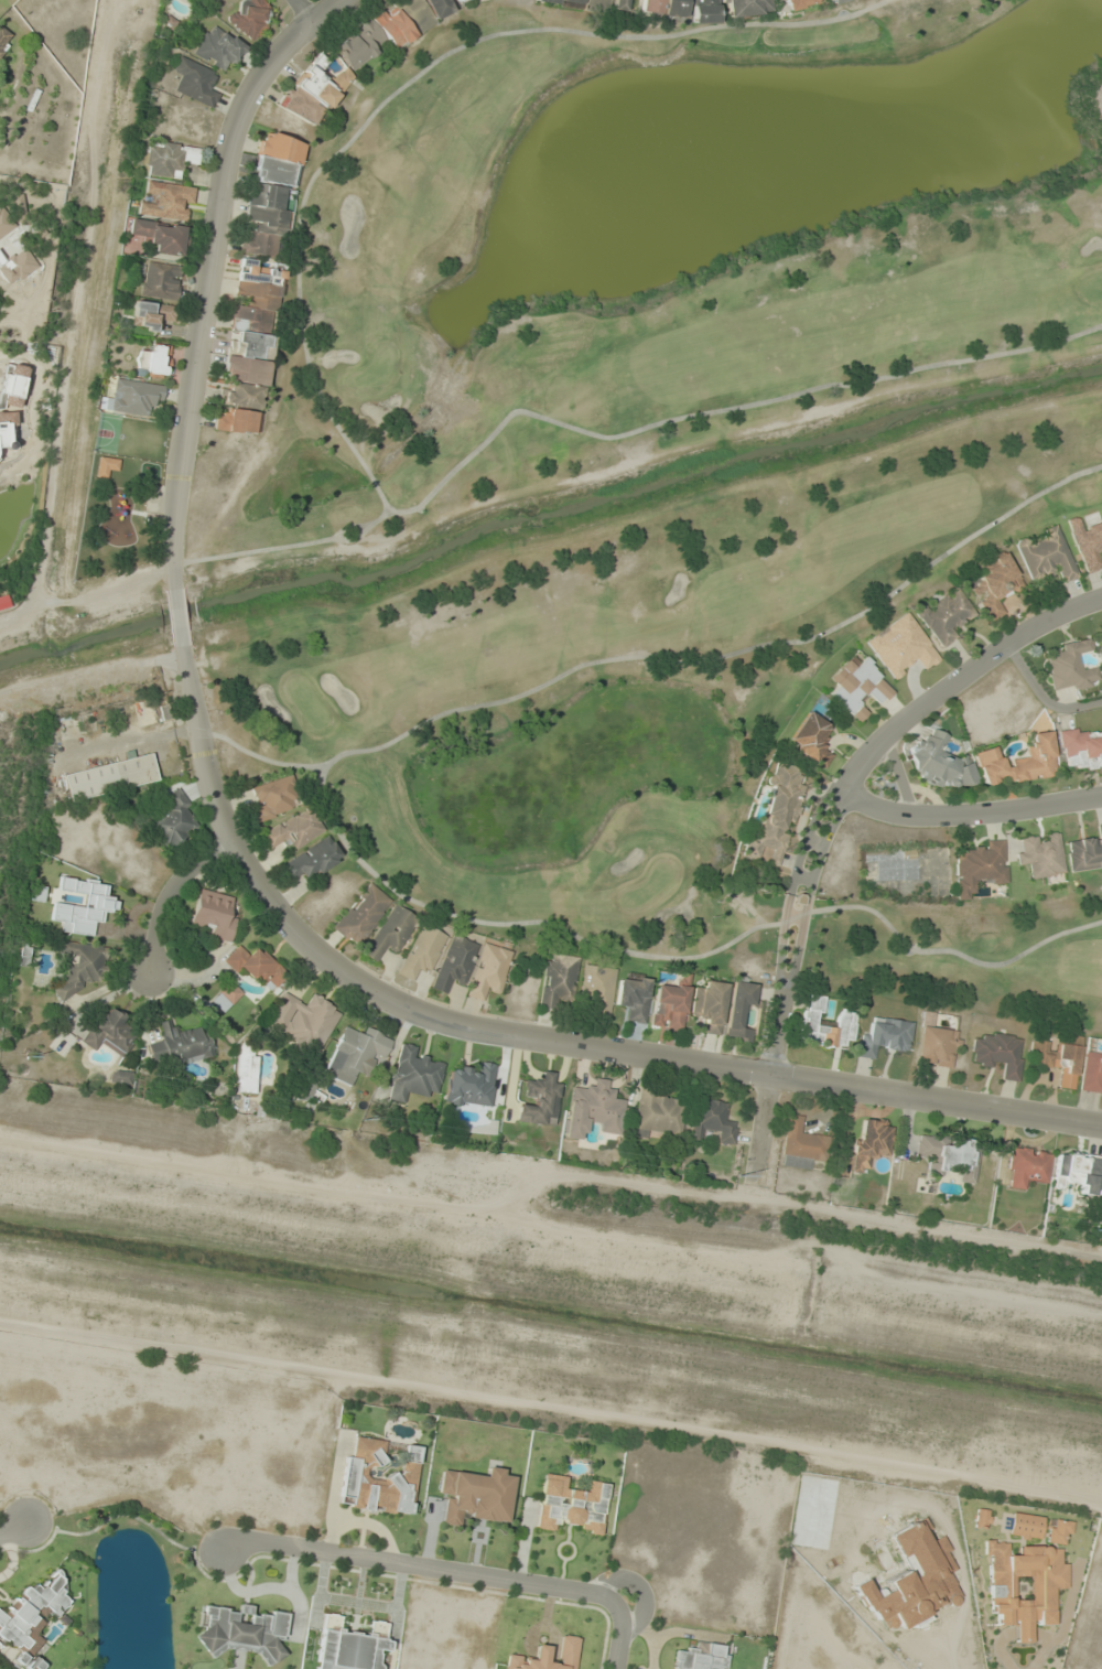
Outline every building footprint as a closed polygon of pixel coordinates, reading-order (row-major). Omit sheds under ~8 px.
[(260,38),(268,2),(259,0),(236,0),(229,31),(260,38)] [(344,67),(329,76),(322,77),(320,70),(327,60),(316,52),(277,104),(312,130),(351,77),(350,69),(368,60),(381,42),(384,42),(391,47),(447,16),(457,3),(472,0),(394,0),(327,37),(344,67)] [(625,11),(627,0),(535,0),(625,11)] [(685,0),(637,0),(637,14),(684,16),(685,0)] [(718,23),(718,0),(691,0),(691,23),(718,23)] [(725,18),(771,14),(770,0),(723,0),(725,18)] [(822,2),(822,0),(780,0),(784,13),(822,2)] [(192,56),(220,68),(223,60),(236,66),(246,42),(205,25),(192,56)] [(212,109),(220,90),(211,86),(216,72),(177,56),(171,71),(179,75),(172,93),(212,109)] [(302,139),(260,132),(241,252),(282,259),(302,139)] [(200,147),(148,139),(144,174),(179,180),(182,164),(197,166),(200,147)] [(144,202),(139,202),(137,215),(187,222),(192,186),(147,180),(144,202)] [(26,217),(21,195),(10,197),(14,220),(26,217)] [(15,227),(2,208),(0,209),(0,236),(15,227)] [(153,252),(181,257),(186,228),(131,218),(128,236),(155,241),(153,252)] [(6,283),(16,277),(0,251),(0,274),(6,283)] [(222,381),(219,406),(217,406),(214,429),(260,435),(282,265),(238,259),(222,381)] [(177,300),(180,265),(144,262),(140,297),(177,300)] [(174,322),(175,305),(134,301),(131,328),(158,330),(158,321),(174,322)] [(163,377),(170,348),(152,344),(150,353),(139,351),(134,371),(163,377)] [(149,403),(160,405),(163,386),(114,377),(110,398),(106,398),(104,409),(147,417),(149,403)] [(118,469),(117,457),(96,459),(98,477),(108,476),(108,470),(118,469)] [(1080,529),(1076,516),(1066,520),(1082,573),(1101,567),(1101,565),(1099,554),(1101,553),(1101,522),(1080,529)] [(1029,581),(1055,570),(1060,582),(1076,575),(1057,529),(1026,542),(1024,538),(1013,542),(1029,581)] [(1021,583),(1002,552),(986,561),(991,570),(968,583),(989,621),(1003,612),(995,598),(1021,583)] [(939,648),(958,635),(952,627),(973,613),(954,585),(915,612),(939,648)] [(891,680),(916,663),(922,671),(939,660),(906,612),(864,641),(891,680)] [(1052,692),(1098,682),(1095,667),(1080,670),(1077,654),(1092,651),(1090,640),(1043,650),(1052,692)] [(893,691),(858,651),(827,678),(835,687),(829,693),(856,723),(866,714),(857,704),(868,694),(877,705),(893,691)] [(825,767),(832,754),(819,746),(831,725),(806,711),(786,745),(825,767)] [(963,790),(974,764),(940,751),(947,735),(931,728),(926,740),(918,737),(906,767),(963,790)] [(1077,736),(1076,728),(1058,730),(1064,770),(1101,765),(1101,733),(1077,736)] [(996,748),(974,751),(979,786),(1055,776),(1049,731),(1025,734),(1029,758),(998,762),(996,748)] [(157,781),(151,754),(61,774),(67,801),(157,781)] [(776,866),(789,822),(790,822),(805,769),(777,761),(756,837),(747,834),(741,856),(776,866)] [(248,789),(259,821),(300,807),(290,775),(248,789)] [(163,797),(169,806),(145,823),(165,851),(201,826),(175,789),(163,797)] [(268,850),(288,840),(291,848),(322,833),(311,808),(260,831),(268,850)] [(1101,868),(1101,823),(1095,824),(1097,837),(1065,841),(1069,872),(1101,868)] [(1065,883),(1058,832),(1020,837),(1022,849),(1015,850),(1017,866),(1027,864),(1029,878),(1042,876),(1043,886),(1065,883)] [(280,867),(294,887),(340,854),(326,834),(280,867)] [(954,901),(974,900),(974,883),(1005,883),(1004,839),(984,840),(984,850),(953,850),(954,901)] [(59,931),(92,935),(94,922),(103,924),(105,911),(115,913),(117,898),(107,897),(109,883),(56,876),(50,919),(60,920),(59,931)] [(357,947),(391,900),(366,882),(332,929),(357,947)] [(209,937),(230,942),(235,919),(227,917),(231,896),(197,889),(190,923),(212,928),(209,937)] [(395,955),(418,919),(393,903),(361,954),(376,964),(386,949),(395,955)] [(398,970),(413,978),(418,969),(427,973),(446,936),(422,923),(398,970)] [(430,989),(447,995),(454,976),(465,980),(478,944),(450,934),(430,989)] [(65,982),(57,981),(55,994),(79,998),(82,980),(101,983),(107,946),(60,940),(58,953),(69,954),(65,982)] [(235,973),(241,968),(253,980),(260,974),(274,988),(288,975),(257,944),(248,952),(239,943),(222,960),(235,973)] [(467,997),(485,1001),(487,993),(501,996),(511,950),(479,943),(467,997)] [(579,957),(545,953),(538,1008),(556,1010),(558,1000),(573,1002),(579,957)] [(588,1017),(608,1019),(615,967),(583,963),(578,1000),(590,1002),(588,1017)] [(655,983),(650,1027),(682,1030),(689,975),(681,974),(679,986),(655,983)] [(623,1022),(644,1024),(649,980),(618,976),(614,1006),(625,1008),(623,1022)] [(697,1032),(718,1035),(726,984),(694,979),(689,1017),(699,1019),(697,1032)] [(241,994),(229,981),(210,1000),(222,1013),(241,994)] [(723,1037),(749,1041),(751,1030),(740,1028),(744,1005),(750,1006),(754,984),(732,981),(723,1037)] [(311,994),(305,1004),(282,992),(264,1024),(318,1054),(342,1011),(311,994)] [(799,1042),(851,1047),(855,1011),(837,1010),(835,1025),(820,1023),(823,997),(804,995),(799,1042)] [(82,1042),(95,1051),(102,1039),(124,1053),(139,1030),(105,1008),(82,1042)] [(868,1035),(858,1034),(855,1057),(874,1059),(875,1049),(907,1053),(911,1022),(870,1017),(868,1035)] [(151,1064),(213,1054),(208,1026),(173,1032),(170,1020),(160,1022),(163,1040),(147,1043),(151,1064)] [(914,1064),(953,1068),(957,1030),(918,1025),(914,1064)] [(329,1077),(356,1087),(368,1052),(385,1058),(393,1037),(366,1027),(363,1034),(342,1026),(331,1056),(336,1058),(329,1077)] [(1016,1081),(1022,1037),(982,1032),(981,1040),(972,1039),(969,1065),(1001,1069),(999,1079),(1016,1081)] [(1073,1090),(1078,1037),(1053,1035),(1053,1042),(1030,1039),(1028,1065),(1058,1068),(1056,1088),(1073,1090)] [(386,1101),(405,1105),(407,1093),(436,1098),(443,1063),(415,1057),(417,1046),(398,1042),(386,1101)] [(236,1092),(254,1092),(254,1055),(247,1055),(247,1045),(236,1045),(236,1092)] [(1083,1050),(1078,1090),(1100,1093),(1101,1083),(1101,1053),(1083,1050)] [(447,1068),(444,1104),(491,1109),(495,1063),(476,1062),(475,1070),(447,1068)] [(109,1081),(129,1085),(131,1073),(111,1070),(109,1081)] [(556,1117),(559,1084),(552,1083),(553,1072),(540,1071),(539,1081),(524,1079),(522,1101),(518,1100),(515,1122),(543,1125),(544,1116),(556,1117)] [(569,1085),(563,1138),(584,1140),(585,1129),(620,1134),(624,1101),(613,1099),(615,1089),(606,1088),(607,1079),(593,1077),(592,1088),(569,1085)] [(632,1134),(680,1140),(684,1100),(656,1097),(657,1088),(638,1085),(632,1134)] [(724,1121),(727,1099),(694,1096),(689,1139),(700,1140),(701,1131),(716,1132),(715,1143),(733,1145),(736,1122),(724,1121)] [(781,1167),(809,1169),(810,1161),(823,1162),(825,1135),(801,1134),(802,1115),(784,1114),(781,1167)] [(892,1122),(857,1119),(853,1169),(868,1171),(869,1156),(889,1158),(892,1122)] [(972,1185),(977,1152),(965,1150),(966,1142),(917,1134),(913,1156),(926,1158),(925,1168),(958,1173),(957,1183),(972,1185)] [(1050,1150),(1009,1148),(1006,1189),(1025,1191),(1026,1182),(1048,1184),(1050,1150)] [(1101,1171),(1101,1157),(1057,1152),(1054,1180),(1077,1183),(1076,1194),(1099,1197),(1101,1171)] [(410,1514),(417,1447),(402,1445),(398,1479),(368,1475),(369,1468),(380,1469),(384,1441),(353,1437),(351,1457),(343,1456),(338,1506),(410,1514)] [(437,1494),(445,1495),(442,1524),(461,1526),(462,1518),(505,1523),(511,1477),(501,1475),(502,1469),(484,1467),(483,1476),(440,1471),(437,1494)] [(534,1529),(557,1531),(558,1527),(600,1532),(605,1483),(587,1481),(585,1491),(564,1488),(565,1477),(541,1474),(534,1529)] [(985,1529),(985,1510),(973,1510),(973,1529),(985,1529)] [(1039,1517),(1008,1513),(1005,1536),(1037,1540),(1039,1517)] [(1067,1521),(1047,1520),(1046,1543),(1066,1544),(1067,1521)] [(1051,1625),(1053,1589),(1064,1589),(1065,1564),(1058,1563),(1058,1548),(1015,1547),(1015,1554),(1004,1554),(1004,1542),(982,1541),(981,1555),(989,1555),(987,1624),(1013,1625),(1012,1642),(1028,1643),(1029,1624),(1051,1625)] [(36,1649),(41,1640),(36,1635),(38,1632),(68,1600),(61,1594),(66,1584),(54,1572),(39,1587),(31,1583),(18,1597),(15,1604),(5,1614),(0,1611),(0,1638),(6,1644),(29,1656),(36,1649)] [(201,1606),(196,1649),(279,1660),(281,1641),(283,1641),(287,1613),(269,1611),(269,1615),(249,1613),(250,1606),(237,1604),(236,1610),(201,1606)] [(381,1651),(385,1652),(388,1623),(368,1621),(366,1635),(339,1631),(340,1616),(321,1614),(314,1668),(379,1668),(381,1651)] [(672,1668),(721,1668),(724,1645),(694,1642),(693,1651),(674,1649),(672,1668)] [(32,1658),(26,1668),(40,1668),(42,1664),(32,1658)]
